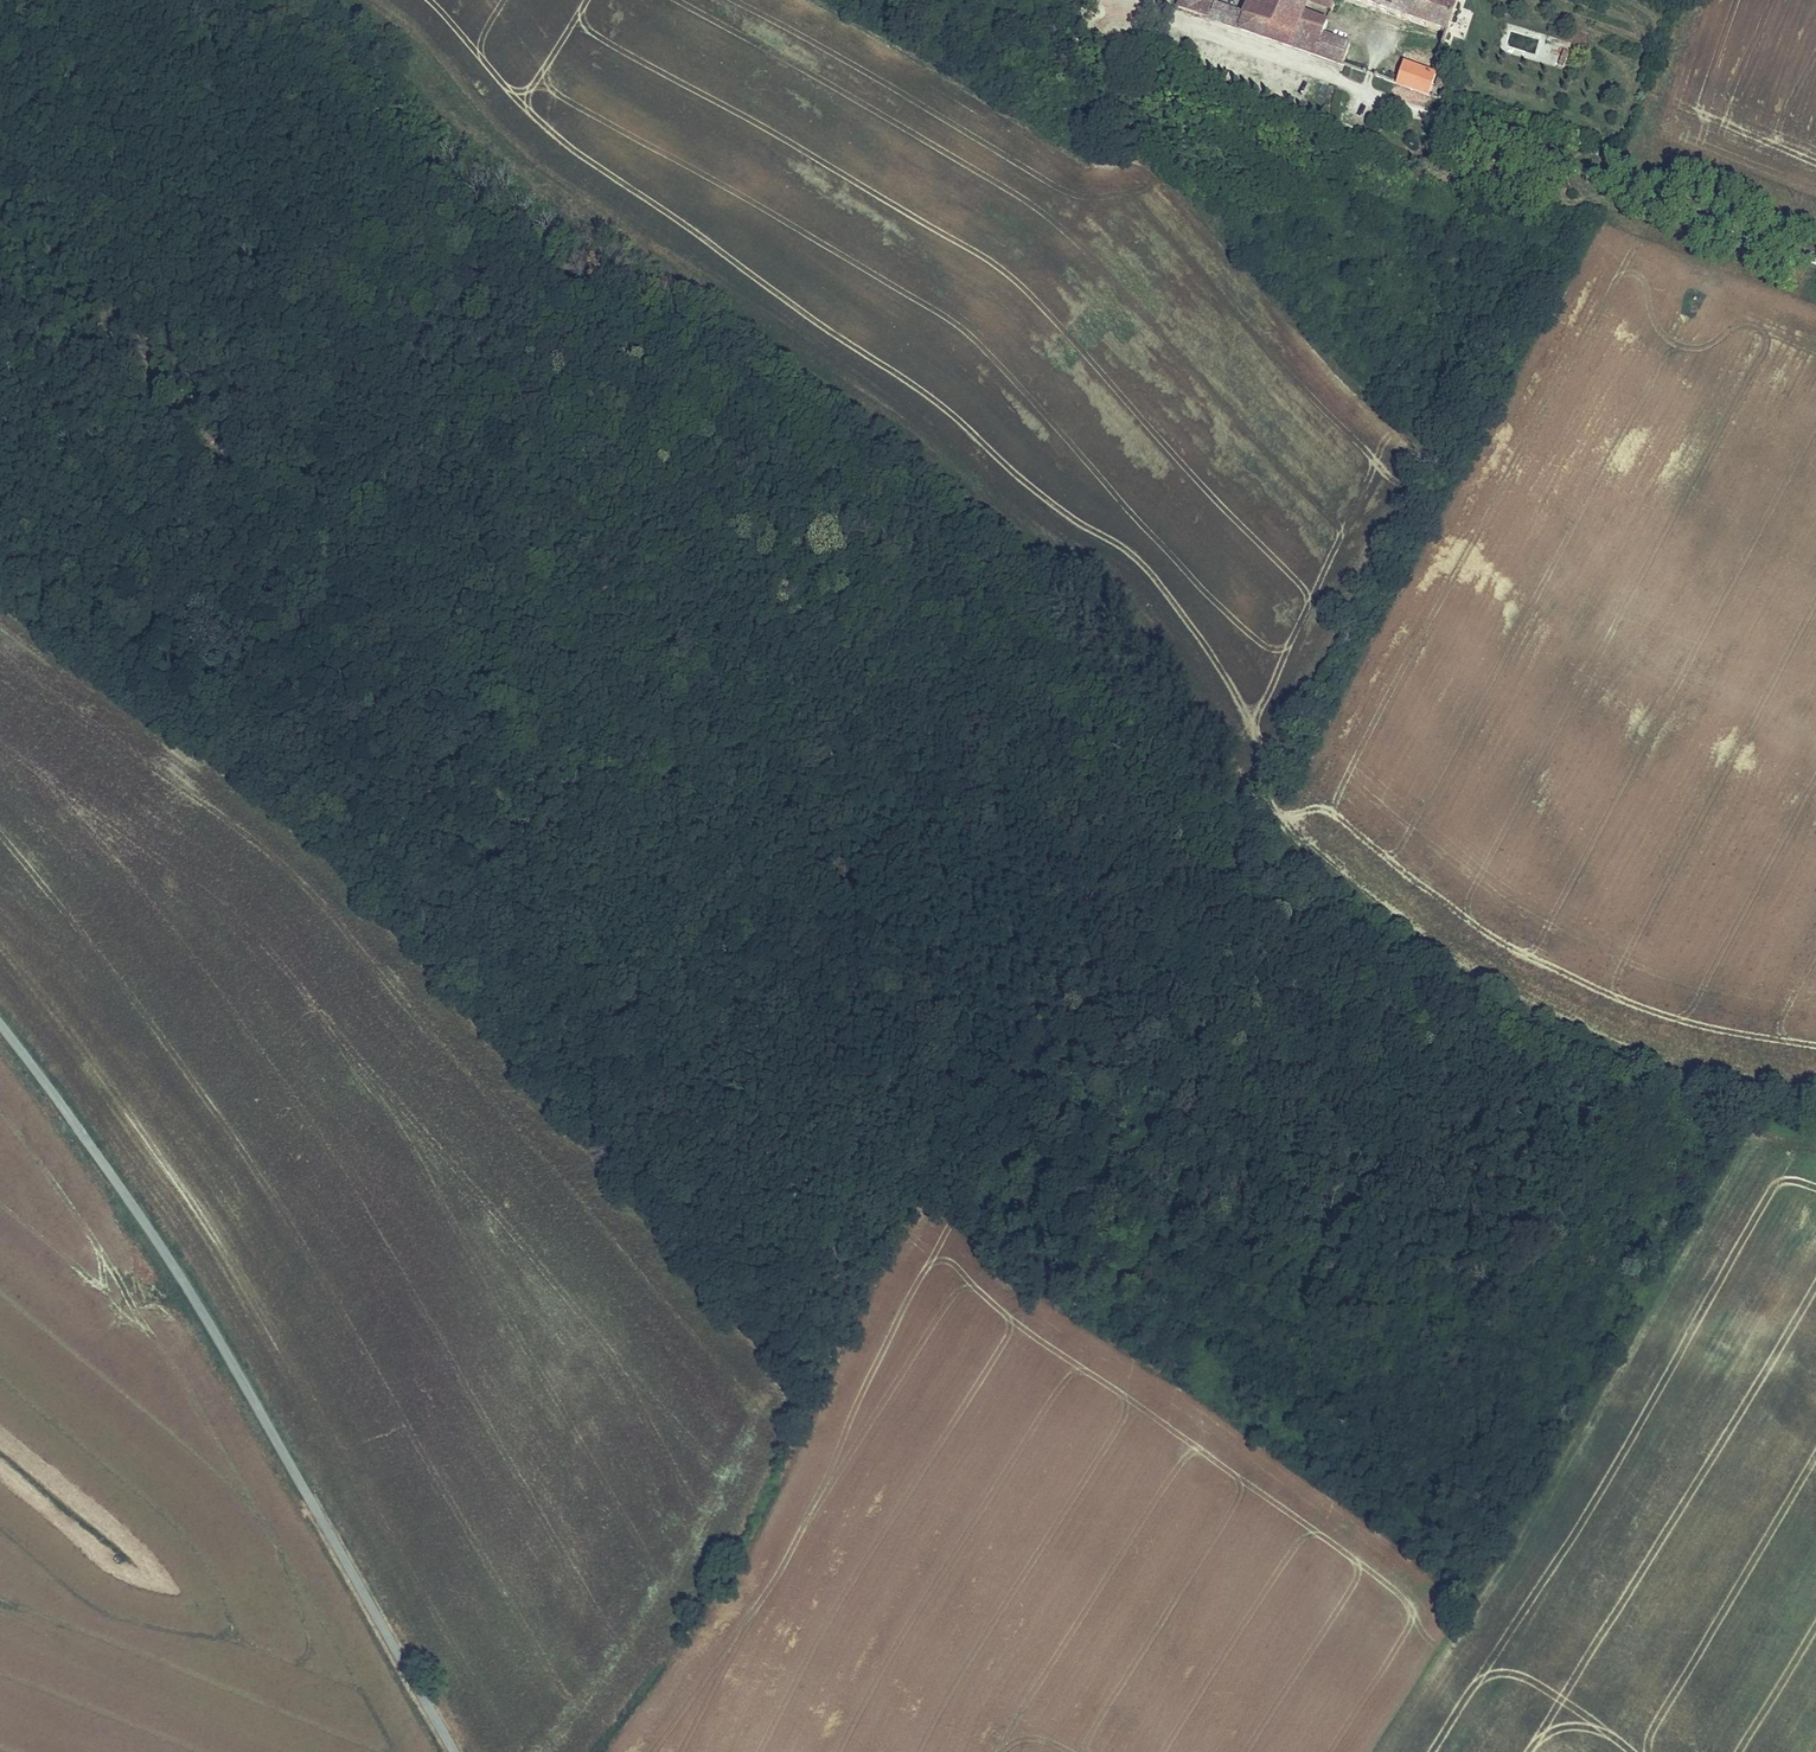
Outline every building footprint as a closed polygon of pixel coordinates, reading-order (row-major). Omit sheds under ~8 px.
[(1204,0),(1176,0),(1173,7),(1197,16),(1204,1),(1204,0)] [(1340,67),(1349,45),(1321,33),(1326,22),(1302,12),(1267,0),(1245,0),(1238,12),(1212,4),(1207,19),(1206,22),(1340,67)] [(1280,0),(1267,0),(1302,12),(1303,8),(1280,0)] [(1303,8),(1305,4),(1307,0),(1280,0),(1303,8)] [(1305,4),(1330,14),(1334,0),(1307,0),(1305,4)] [(1334,0),(1443,38),(1457,0),(1334,0)] [(1207,19),(1212,4),(1204,1),(1197,16),(1207,19)] [(1562,69),(1567,54),(1562,52),(1557,67),(1562,69)] [(1433,86),(1438,71),(1406,60),(1398,84),(1430,95),(1433,86)] [(1450,75),(1438,71),(1433,86),(1445,90),(1450,75)] [(1333,91),(1331,107),(1339,108),(1341,92),(1333,91)]
